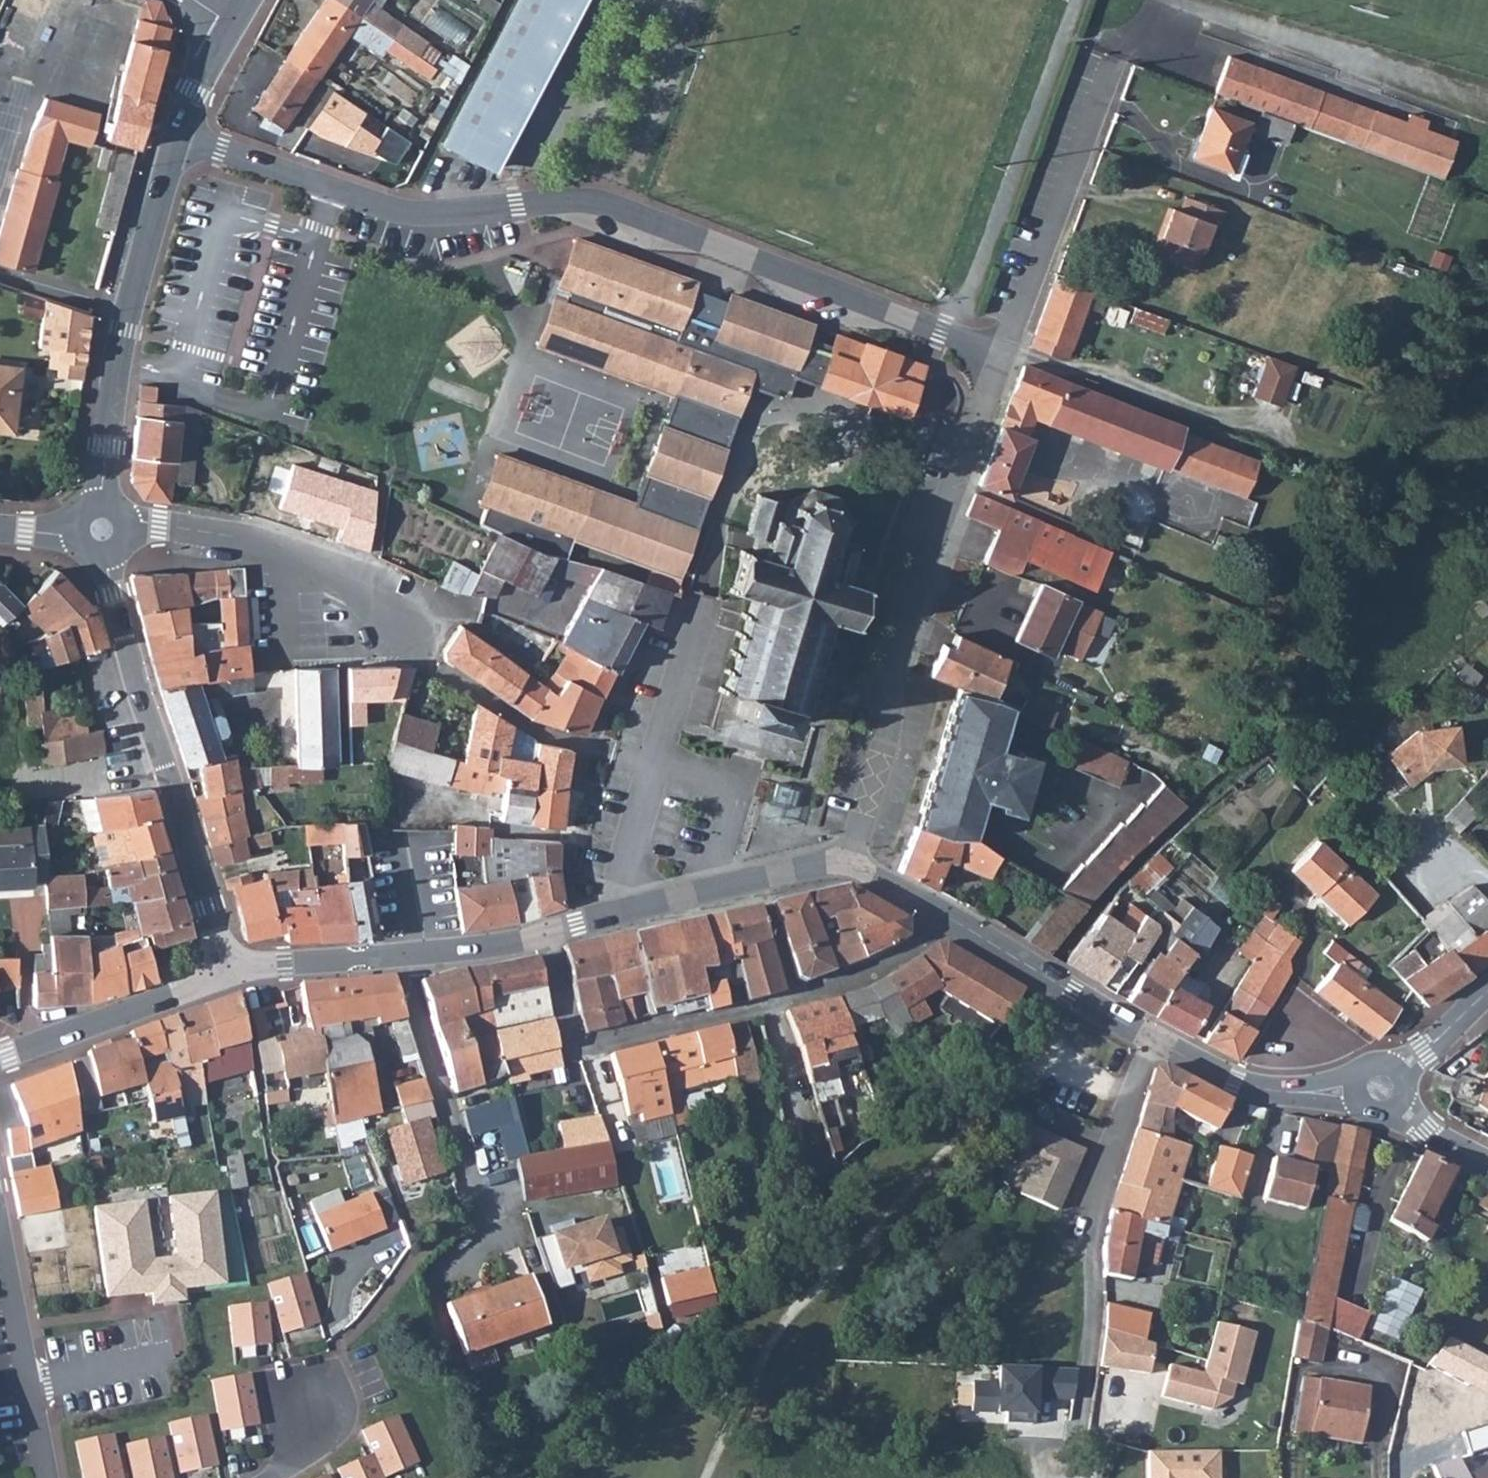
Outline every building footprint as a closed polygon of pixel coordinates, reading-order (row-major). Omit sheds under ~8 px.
[(141,7),(106,138),(138,148),(171,27),(162,0),(161,0),(114,0),(141,7)] [(333,0),(327,0),(288,59),(318,80),(359,17),(333,0)] [(359,17),(418,56),(425,44),(379,12),(381,7),(371,0),(333,0),(359,17)] [(443,147),(487,170),(576,0),(520,0),(443,147)] [(284,129),(318,80),(288,59),(254,110),(284,129)] [(1229,60),(1215,97),(1272,117),(1447,180),(1459,142),(1411,125),(1391,118),(1359,106),(1351,130),(1317,118),(1326,94),(1229,60)] [(332,91),(307,129),(320,140),(371,156),(374,152),(395,164),(410,140),(385,125),(378,137),(359,125),(365,114),(332,91)] [(1359,106),(1326,94),(1317,118),(1351,130),(1359,106)] [(31,134),(20,172),(0,242),(0,262),(32,272),(57,183),(54,182),(66,139),(89,144),(97,114),(47,99),(31,134)] [(1189,157),(1229,171),(1247,122),(1207,107),(1189,157)] [(1391,118),(1411,125),(1413,116),(1393,110),(1391,118)] [(98,224),(115,230),(135,158),(104,149),(99,167),(113,172),(98,224)] [(1158,260),(1197,274),(1216,226),(1223,229),(1227,214),(1190,201),(1184,215),(1177,212),(1158,260)] [(575,286),(592,244),(580,240),(573,257),(566,276),(564,282),(575,286)] [(613,252),(592,244),(575,286),(684,326),(700,285),(637,261),(635,268),(611,259),(613,252)] [(637,261),(613,252),(611,259),(635,268),(637,261)] [(1093,292),(1058,279),(1032,350),(1067,363),(1093,292)] [(684,326),(575,286),(564,282),(562,286),(570,290),(566,300),(558,297),(538,349),(554,354),(562,347),(582,355),(581,359),(628,377),(630,372),(651,381),(655,390),(674,395),(691,345),(669,337),(673,329),(682,332),(684,326)] [(570,290),(562,286),(558,285),(554,295),(558,297),(566,300),(570,290)] [(43,313),(45,294),(26,292),(24,311),(43,313)] [(733,292),(716,337),(800,366),(816,323),(733,292)] [(91,316),(46,301),(38,349),(56,351),(54,362),(81,366),(91,316)] [(858,365),(865,346),(839,337),(832,357),(858,365)] [(674,395),(663,423),(731,445),(757,369),(691,345),(674,395)] [(907,416),(912,402),(925,367),(865,346),(858,365),(832,357),(821,387),(907,416)] [(582,355),(562,347),(555,365),(645,398),(651,381),(630,372),(628,377),(581,359),(582,355)] [(1253,394),(1284,404),(1297,362),(1266,352),(1253,394)] [(0,366),(0,431),(12,432),(13,427),(25,429),(26,418),(14,416),(19,368),(0,366)] [(1181,427),(1026,366),(1015,395),(1055,410),(1050,425),(1166,470),(1166,468),(1180,431),(1181,427)] [(1015,395),(1010,409),(1036,419),(1050,425),(1055,410),(1015,395)] [(135,480),(133,486),(146,499),(173,503),(175,483),(183,408),(141,402),(133,479),(135,480)] [(202,410),(183,408),(175,483),(196,486),(202,410)] [(1010,409),(980,487),(1010,499),(1033,442),(1029,440),(1036,419),(1010,409)] [(663,423),(634,504),(699,529),(731,445),(663,423)] [(1258,462),(1180,431),(1166,468),(1244,498),(1258,462)] [(502,454),(479,526),(494,534),(536,553),(554,558),(565,561),(574,538),(682,578),(699,529),(634,504),(531,465),(502,454)] [(294,465),(281,506),(340,525),(337,544),(367,550),(370,514),(375,514),(377,490),(294,465)] [(830,621),(850,627),(862,591),(866,592),(868,586),(863,584),(873,553),(859,548),(861,542),(848,538),(853,521),(839,497),(814,490),(786,506),(764,500),(764,496),(761,496),(755,512),(753,512),(749,532),(758,536),(753,554),(743,551),(740,557),(744,558),(735,589),(731,589),(730,593),(753,598),(748,615),(743,613),(742,619),(747,620),(743,633),(738,632),(736,637),(741,639),(738,651),(733,650),(732,655),(736,656),(732,669),(727,668),(726,673),(730,675),(727,688),(722,687),(720,693),(727,695),(729,693),(741,697),(737,715),(779,728),(784,710),(805,718),(808,712),(803,711),(807,698),(811,699),(813,695),(808,693),(813,680),(817,681),(819,675),(814,674),(818,661),(823,662),(825,657),(820,656),(824,642),(828,643),(829,638),(826,637),(830,621)] [(1000,531),(984,566),(985,566),(1003,573),(1020,571),(1025,560),(1051,571),(1067,534),(977,495),(969,519),(1000,531)] [(1143,515),(1129,550),(1138,554),(1147,532),(1143,529),(1147,517),(1143,515)] [(456,563),(442,587),(462,596),(496,600),(505,583),(535,594),(546,573),(554,558),(536,553),(494,534),(491,542),(498,545),(482,576),(456,563)] [(1111,553),(1067,534),(1051,571),(1096,589),(1111,553)] [(599,571),(565,561),(554,558),(546,573),(592,587),(599,571)] [(230,570),(233,595),(247,594),(246,568),(230,570)] [(34,592),(23,602),(21,605),(31,617),(34,615),(39,620),(27,632),(34,640),(47,633),(93,608),(57,570),(36,593),(34,592)] [(216,571),(218,596),(227,596),(233,595),(230,570),(216,571)] [(202,598),(218,596),(216,571),(133,574),(141,615),(185,608),(201,604),(202,598)] [(599,571),(592,587),(565,640),(615,670),(619,671),(644,623),(645,622),(626,615),(637,582),(628,579),(599,571)] [(2,623),(21,605),(23,602),(0,581),(0,621),(2,623)] [(645,622),(644,623),(658,627),(670,593),(637,582),(626,615),(645,622)] [(1015,642),(1018,644),(1044,587),(1041,585),(1015,642)] [(1044,587),(1018,644),(1053,658),(1058,647),(1078,602),(1044,587)] [(233,595),(227,596),(230,638),(231,645),(191,652),(185,608),(141,615),(161,689),(251,672),(247,594),(233,595)] [(1067,650),(1086,605),(1078,602),(1058,647),(1067,650)] [(97,606),(93,608),(47,633),(58,658),(75,653),(109,643),(97,606)] [(501,615),(481,613),(478,624),(543,660),(555,636),(501,615)] [(491,646),(468,632),(457,626),(446,655),(451,664),(511,704),(527,673),(491,646)] [(565,640),(555,636),(543,660),(557,675),(566,680),(603,696),(615,670),(565,640)] [(952,649),(1005,671),(1007,666),(1014,669),(1017,664),(957,639),(952,649)] [(932,676),(958,687),(994,700),(998,690),(1005,671),(952,649),(945,647),(932,676)] [(338,665),(296,667),(299,763),(324,762),(341,761),(338,665)] [(403,714),(417,665),(404,665),(386,733),(397,735),(403,714)] [(397,668),(348,668),(349,724),(366,724),(365,700),(391,697),(397,668)] [(251,672),(161,689),(186,764),(201,761),(222,756),(216,739),(223,737),(228,730),(225,717),(218,715),(212,699),(255,689),(251,672)] [(560,695),(527,673),(511,704),(533,719),(585,733),(603,696),(566,680),(560,695)] [(45,710),(40,680),(25,681),(31,725),(46,722),(45,710)] [(932,776),(921,816),(977,831),(979,821),(971,819),(977,798),(985,800),(984,805),(1000,809),(999,812),(1020,819),(1036,758),(1014,750),(1013,755),(1000,751),(999,755),(990,752),(996,731),(1005,734),(1010,715),(1018,717),(1020,710),(994,700),(958,687),(941,746),(943,748),(935,777),(932,776)] [(998,690),(994,700),(1020,710),(1018,717),(1054,728),(1059,713),(1007,691),(998,690)] [(403,714),(397,735),(396,740),(485,767),(509,774),(508,783),(568,791),(574,752),(541,745),(529,731),(478,704),(469,748),(436,743),(439,726),(403,714)] [(45,710),(46,722),(48,741),(83,734),(89,733),(86,717),(86,715),(62,719),(60,709),(45,710)] [(1423,765),(1431,765),(1460,760),(1454,725),(1415,730),(1381,758),(1402,781),(1423,765)] [(88,756),(93,755),(108,752),(102,730),(89,733),(83,734),(88,756)] [(999,755),(1000,751),(1005,734),(996,731),(990,752),(999,755)] [(1114,783),(1124,758),(1071,733),(1060,761),(1114,783)] [(42,743),(45,764),(88,756),(83,734),(48,741),(42,743)] [(396,740),(390,760),(389,764),(454,783),(485,796),(485,792),(485,767),(396,740)] [(242,752),(237,753),(240,765),(252,765),(250,756),(242,752)] [(237,753),(222,756),(201,761),(208,795),(243,789),(259,787),(262,786),(260,765),(252,765),(240,765),(237,753)] [(324,762),(299,763),(290,764),(291,782),(325,779),(324,762)] [(291,782),(290,764),(273,764),(274,788),(291,787),(291,782)] [(1406,785),(1431,765),(1423,765),(1402,781),(1406,785)] [(563,828),(568,791),(508,783),(509,774),(485,767),(485,792),(506,794),(501,818),(563,828)] [(1062,889),(1070,893),(1093,904),(1125,865),(1188,804),(1161,778),(1140,804),(1137,801),(1117,822),(1062,889)] [(775,785),(769,805),(791,811),(797,792),(775,785)] [(208,795),(198,797),(213,845),(247,836),(250,836),(243,789),(208,795)] [(100,795),(82,796),(91,832),(97,831),(160,815),(162,815),(155,790),(153,790),(100,795)] [(1479,813),(1463,797),(1442,819),(1457,834),(1479,813)] [(971,819),(979,821),(984,805),(985,800),(977,798),(971,819)] [(791,811),(769,805),(764,822),(786,828),(791,811)] [(342,822),(366,820),(363,807),(341,809),(342,822)] [(482,813),(451,811),(451,826),(460,825),(460,823),(482,826),(482,813)] [(108,844),(113,863),(136,857),(171,848),(160,815),(97,831),(101,846),(108,844)] [(921,816),(917,828),(973,844),(977,831),(921,816)] [(367,830),(366,820),(342,822),(346,867),(356,866),(356,853),(364,852),(366,863),(373,862),(367,830)] [(342,822),(308,824),(311,844),(322,843),(324,865),(325,874),(347,871),(346,867),(342,822)] [(0,826),(0,884),(36,883),(31,838),(30,823),(0,826)] [(495,828),(482,826),(460,823),(460,825),(460,852),(488,854),(496,854),(495,835),(495,828)] [(902,873),(935,890),(944,865),(990,879),(998,856),(973,844),(917,828),(902,873)] [(270,830),(250,836),(252,847),(273,841),(270,830)] [(563,840),(495,835),(496,854),(488,854),(489,881),(491,880),(508,878),(508,877),(535,874),(562,868),(561,863),(563,840)] [(31,838),(36,883),(50,882),(50,874),(52,874),(48,843),(47,836),(31,838)] [(247,836),(213,845),(218,864),(250,857),(249,848),(247,836)] [(1361,890),(1365,886),(1318,845),(1290,874),(1337,915),(1346,905),(1361,890)] [(141,875),(174,867),(171,848),(136,857),(141,875)] [(1132,879),(1146,893),(1174,866),(1159,851),(1132,879)] [(83,871),(87,904),(138,900),(179,893),(174,867),(141,875),(136,857),(113,863),(83,871)] [(324,865),(316,866),(317,875),(325,874),(324,865)] [(317,875),(316,866),(304,867),(307,887),(318,887),(317,875)] [(248,903),(239,905),(246,938),(282,931),(272,890),(276,890),(307,887),(304,867),(268,872),(268,878),(255,881),(244,884),(248,903)] [(565,905),(562,868),(535,874),(540,913),(565,905)] [(50,874),(50,882),(51,906),(87,904),(83,871),(52,874),(50,874)] [(348,881),(347,871),(325,874),(317,875),(318,887),(320,904),(313,906),(321,940),(358,940),(348,881)] [(226,879),(228,887),(235,886),(244,884),(255,881),(252,872),(226,879)] [(540,913),(535,874),(508,877),(508,878),(518,920),(540,913)] [(497,923),(518,920),(508,878),(491,880),(497,923)] [(358,940),(384,937),(370,879),(348,881),(358,940)] [(489,881),(459,885),(466,928),(481,926),(497,923),(491,880),(489,881)] [(1446,902),(1477,935),(1487,927),(1487,901),(1472,885),(1446,902)] [(1375,895),(1365,886),(1361,890),(1371,900),(1375,895)] [(289,941),(321,940),(313,906),(320,904),(318,887),(307,887),(276,890),(286,930),(289,941)] [(849,889),(805,896),(816,927),(818,926),(821,925),(826,939),(855,929),(849,914),(857,911),(849,889)] [(906,920),(849,889),(857,911),(849,914),(855,929),(858,938),(907,923),(906,920)] [(1371,900),(1361,890),(1346,905),(1356,914),(1371,900)] [(179,893),(138,900),(141,928),(121,931),(123,941),(140,937),(184,921),(179,893)] [(1070,893),(1030,943),(1053,955),(1093,904),(1070,893)] [(1268,918),(1238,893),(1228,908),(1259,933),(1268,918)] [(1123,894),(1068,964),(1115,992),(1143,953),(1160,930),(1160,926),(1123,894)] [(816,927),(805,896),(775,901),(792,954),(823,944),(816,927)] [(1419,919),(1426,927),(1434,936),(1470,974),(1487,962),(1487,927),(1477,935),(1446,902),(1419,919)] [(1346,905),(1337,915),(1347,923),(1356,914),(1346,905)] [(758,907),(721,915),(730,962),(739,959),(747,992),(741,994),(742,1001),(784,991),(758,907)] [(1186,940),(1153,1014),(1191,1035),(1208,1001),(1180,985),(1206,943),(1212,947),(1218,936),(1213,932),(1224,914),(1215,908),(1209,917),(1195,907),(1177,933),(1186,940)] [(730,962),(721,915),(702,920),(716,967),(717,969),(721,969),(722,972),(732,971),(730,962)] [(716,967),(702,920),(699,921),(698,919),(652,929),(664,976),(667,976),(674,1009),(682,1007),(685,1016),(691,1014),(688,1006),(705,1002),(702,987),(707,986),(705,976),(708,975),(708,969),(716,967)] [(140,937),(146,955),(188,939),(184,921),(140,937)] [(105,924),(106,933),(108,932),(121,931),(119,922),(105,924)] [(909,937),(907,923),(858,938),(867,960),(894,946),(909,937)] [(1143,974),(1130,1001),(1153,1014),(1186,940),(1177,933),(1165,924),(1160,930),(1143,953),(1149,958),(1154,951),(1164,959),(1150,978),(1143,974)] [(1297,941),(1276,924),(1261,948),(1289,966),(1284,958),(1297,941)] [(664,976),(652,929),(649,929),(634,932),(654,1019),(675,1014),(674,1009),(667,976),(664,976)] [(858,938),(855,929),(826,939),(838,971),(867,960),(858,938)] [(108,932),(111,943),(123,941),(121,931),(108,932)] [(654,1019),(634,932),(603,939),(614,982),(625,1026),(636,1024),(630,1002),(638,1000),(644,1022),(654,1019)] [(102,935),(90,936),(89,1000),(103,995),(153,976),(153,974),(147,958),(117,965),(111,943),(103,945),(102,935)] [(54,955),(58,1004),(89,1000),(90,936),(53,937),(54,955)] [(1434,936),(1389,966),(1426,1005),(1470,974),(1434,936)] [(117,965),(147,958),(146,955),(140,937),(123,941),(111,943),(117,965)] [(614,982),(603,939),(566,946),(576,989),(614,982)] [(1330,941),(1322,952),(1335,962),(1332,967),(1315,992),(1376,1036),(1398,1006),(1361,978),(1339,962),(1346,953),(1330,941)] [(823,944),(792,954),(801,980),(807,983),(833,973),(823,944)] [(1004,1028),(1028,991),(950,946),(941,946),(886,980),(916,1029),(933,1018),(922,1002),(932,996),(944,992),(959,1001),(1004,1028)] [(1289,966),(1261,948),(1237,987),(1267,1007),(1286,974),(1289,966)] [(1335,962),(1322,952),(1318,956),(1332,967),(1335,962)] [(1339,962),(1361,978),(1368,969),(1346,953),(1339,962)] [(37,973),(37,1006),(58,1004),(54,955),(41,956),(41,973),(37,973)] [(490,980),(486,982),(490,1000),(548,987),(540,959),(535,957),(488,968),(490,980)] [(20,987),(20,960),(0,962),(0,991),(20,987)] [(422,982),(459,1092),(488,1082),(483,1063),(502,1057),(497,1036),(496,1030),(490,1000),(486,982),(483,969),(445,973),(422,982)] [(392,977),(333,981),(341,1023),(373,1019),(374,1023),(395,1021),(402,1057),(411,1057),(413,1063),(420,1062),(392,977)] [(916,1029),(886,980),(869,991),(841,998),(853,1034),(850,1036),(855,1048),(861,1065),(874,1060),(862,1028),(885,1019),(899,1040),(916,1029)] [(333,981),(302,983),(307,1013),(312,1013),(315,1028),(315,1027),(342,1024),(341,1023),(333,981)] [(614,982),(576,989),(588,1034),(625,1026),(614,982)] [(720,983),(707,986),(702,987),(705,1002),(707,1010),(727,1005),(720,983)] [(548,987),(490,1000),(496,1030),(555,1016),(548,987)] [(1222,1010),(1254,1030),(1267,1007),(1237,987),(1222,1010)] [(948,1012),(959,1001),(944,992),(932,996),(948,1012)] [(240,994),(176,1018),(191,1070),(202,1069),(205,1087),(256,1068),(254,1041),(240,994)] [(853,1034),(841,998),(791,1010),(802,1048),(805,1048),(815,1082),(829,1134),(843,1130),(838,1108),(829,1073),(824,1057),(855,1048),(850,1036),(853,1034)] [(288,1006),(256,1013),(264,1042),(282,1039),(295,1037),(288,1006)] [(1222,1010),(1203,1042),(1237,1060),(1254,1030),(1222,1010)] [(156,1025),(175,1098),(206,1094),(205,1087),(202,1069),(191,1070),(176,1018),(156,1025)] [(533,1075),(565,1065),(557,1022),(497,1036),(502,1057),(511,1084),(534,1080),(533,1075)] [(737,1076),(740,1088),(751,1085),(753,1093),(762,1089),(747,1022),(725,1027),(737,1076)] [(335,1127),(363,1120),(384,1114),(368,1046),(354,1036),(344,1036),(342,1024),(315,1027),(315,1028),(324,1074),(326,1083),(333,1118),(335,1127)] [(156,1124),(181,1118),(175,1098),(156,1025),(132,1034),(135,1044),(147,1089),(156,1124)] [(673,1113),(676,1126),(688,1121),(681,1090),(737,1076),(725,1027),(656,1044),(673,1113)] [(324,1074),(315,1028),(300,1036),(307,1077),(324,1074)] [(103,1101),(147,1089),(135,1044),(130,1046),(127,1036),(98,1043),(100,1050),(92,1052),(94,1058),(103,1101)] [(295,1037),(282,1039),(287,1068),(290,1080),(307,1077),(300,1036),(295,1037)] [(282,1039),(264,1042),(261,1043),(266,1072),(287,1068),(282,1039)] [(673,1113),(656,1044),(613,1054),(629,1115),(641,1113),(643,1122),(673,1113)] [(89,1113),(105,1110),(103,1101),(94,1058),(78,1061),(89,1113)] [(874,1098),(861,1065),(856,1067),(870,1100),(874,1098)] [(36,1184),(44,1181),(42,1172),(67,1162),(61,1142),(80,1135),(70,1066),(13,1087),(25,1129),(9,1133),(17,1162),(32,1160),(36,1184)] [(1171,1115),(1172,1112),(1186,1079),(1162,1066),(1155,1072),(1146,1105),(1171,1115)] [(838,1071),(841,1080),(850,1076),(848,1068),(838,1071)] [(838,1071),(829,1073),(838,1108),(849,1105),(841,1080),(838,1071)] [(1172,1112),(1178,1114),(1219,1132),(1232,1102),(1218,1095),(1186,1079),(1172,1112)] [(404,1109),(433,1101),(426,1080),(398,1088),(404,1109)] [(301,1124),(333,1118),(326,1083),(309,1086),(294,1089),(301,1124)] [(1477,1107),(1487,1112),(1487,1094),(1484,1093),(1477,1107)] [(513,1095),(465,1110),(471,1133),(500,1126),(508,1158),(515,1156),(515,1153),(528,1152),(513,1095)] [(1146,1105),(1139,1129),(1170,1141),(1171,1115),(1146,1105)] [(1170,1141),(1178,1114),(1172,1112),(1171,1115),(1170,1141)] [(561,1121),(566,1147),(610,1140),(601,1115),(561,1121)] [(427,1117),(384,1130),(400,1184),(444,1171),(427,1117)] [(1333,1168),(1341,1129),(1305,1120),(1294,1164),(1277,1160),(1267,1201),(1308,1211),(1317,1172),(1331,1175),(1333,1168)] [(1017,1196),(1056,1212),(1083,1150),(1029,1127),(1013,1165),(1028,1171),(1017,1196)] [(1114,1212),(1164,1228),(1169,1226),(1177,1202),(1174,1201),(1180,1184),(1192,1149),(1170,1141),(1139,1129),(1114,1212)] [(1373,1136),(1341,1129),(1333,1168),(1360,1175),(1364,1175),(1373,1136)] [(566,1147),(518,1156),(525,1202),(617,1186),(610,1140),(566,1147)] [(1219,1148),(1206,1192),(1242,1202),(1253,1158),(1219,1148)] [(1455,1170),(1426,1155),(1398,1208),(1431,1227),(1455,1170)] [(243,1157),(230,1160),(237,1190),(250,1188),(243,1157)] [(17,1190),(36,1184),(32,1160),(17,1162),(11,1163),(17,1190)] [(1323,1335),(1328,1310),(1350,1206),(1353,1207),(1360,1175),(1333,1168),(1331,1175),(1300,1320),(1300,1321),(1299,1327),(1323,1335)] [(17,1190),(17,1192),(22,1217),(51,1211),(44,1181),(36,1184),(17,1190)] [(1174,1201),(1177,1202),(1237,1221),(1242,1202),(1206,1192),(1180,1184),(1174,1201)] [(148,1204),(98,1210),(109,1298),(155,1292),(156,1306),(189,1302),(188,1291),(230,1286),(219,1192),(170,1198),(178,1261),(155,1264),(148,1204)] [(374,1197),(319,1219),(333,1254),(388,1232),(374,1197)] [(1350,1229),(1364,1234),(1372,1209),(1358,1204),(1350,1229)] [(1431,1227),(1398,1208),(1392,1221),(1438,1247),(1445,1235),(1431,1227)] [(1107,1244),(1106,1275),(1133,1280),(1145,1236),(1160,1240),(1164,1228),(1114,1212),(1107,1244)] [(606,1215),(551,1232),(562,1271),(586,1266),(589,1282),(624,1273),(621,1264),(632,1259),(622,1226),(611,1229),(606,1215)] [(713,1270),(664,1282),(670,1309),(720,1296),(713,1270)] [(322,1325),(308,1275),(271,1285),(285,1336),(322,1325)] [(525,1279),(442,1307),(455,1347),(498,1332),(500,1339),(541,1325),(525,1279)] [(273,1345),(270,1303),(232,1305),(234,1347),(273,1345)] [(1108,1303),(1106,1328),(1145,1340),(1151,1313),(1108,1303)] [(1323,1335),(1357,1347),(1362,1318),(1328,1310),(1323,1335)] [(1257,1333),(1217,1322),(1204,1373),(1170,1365),(1162,1398),(1213,1411),(1233,1399),(1236,1385),(1243,1387),(1257,1333)] [(1316,1365),(1323,1335),(1299,1327),(1292,1360),(1316,1365)] [(1151,1372),(1154,1343),(1145,1340),(1106,1328),(1101,1365),(1151,1372)] [(455,1347),(458,1356),(501,1342),(500,1339),(498,1332),(455,1347)] [(1429,1367),(1487,1395),(1487,1360),(1442,1336),(1429,1367)] [(1035,1398),(1073,1400),(1078,1368),(997,1367),(997,1386),(972,1385),(969,1412),(1005,1413),(1005,1424),(1034,1424),(1034,1411),(1027,1404),(1035,1398)] [(220,1432),(257,1424),(245,1372),(208,1381),(220,1432)] [(1309,1434),(1358,1443),(1366,1394),(1300,1382),(1291,1437),(1307,1440),(1309,1434)] [(336,1468),(341,1477),(383,1477),(382,1476),(417,1459),(395,1412),(360,1428),(371,1451),(336,1468)] [(178,1473),(216,1465),(205,1414),(167,1422),(178,1473)] [(1462,1429),(1470,1452),(1487,1446),(1487,1424),(1462,1429)] [(111,1434),(74,1443),(82,1477),(121,1477),(111,1434)] [(1307,1440),(1357,1448),(1358,1443),(1309,1434),(1307,1440)] [(162,1436),(124,1445),(131,1477),(171,1477),(162,1436)] [(1205,1451),(1185,1451),(1147,1453),(1149,1477),(1206,1477),(1205,1451)] [(1435,1467),(1439,1477),(1487,1477),(1487,1465),(1467,1476),(1460,1461),(1435,1467)]
